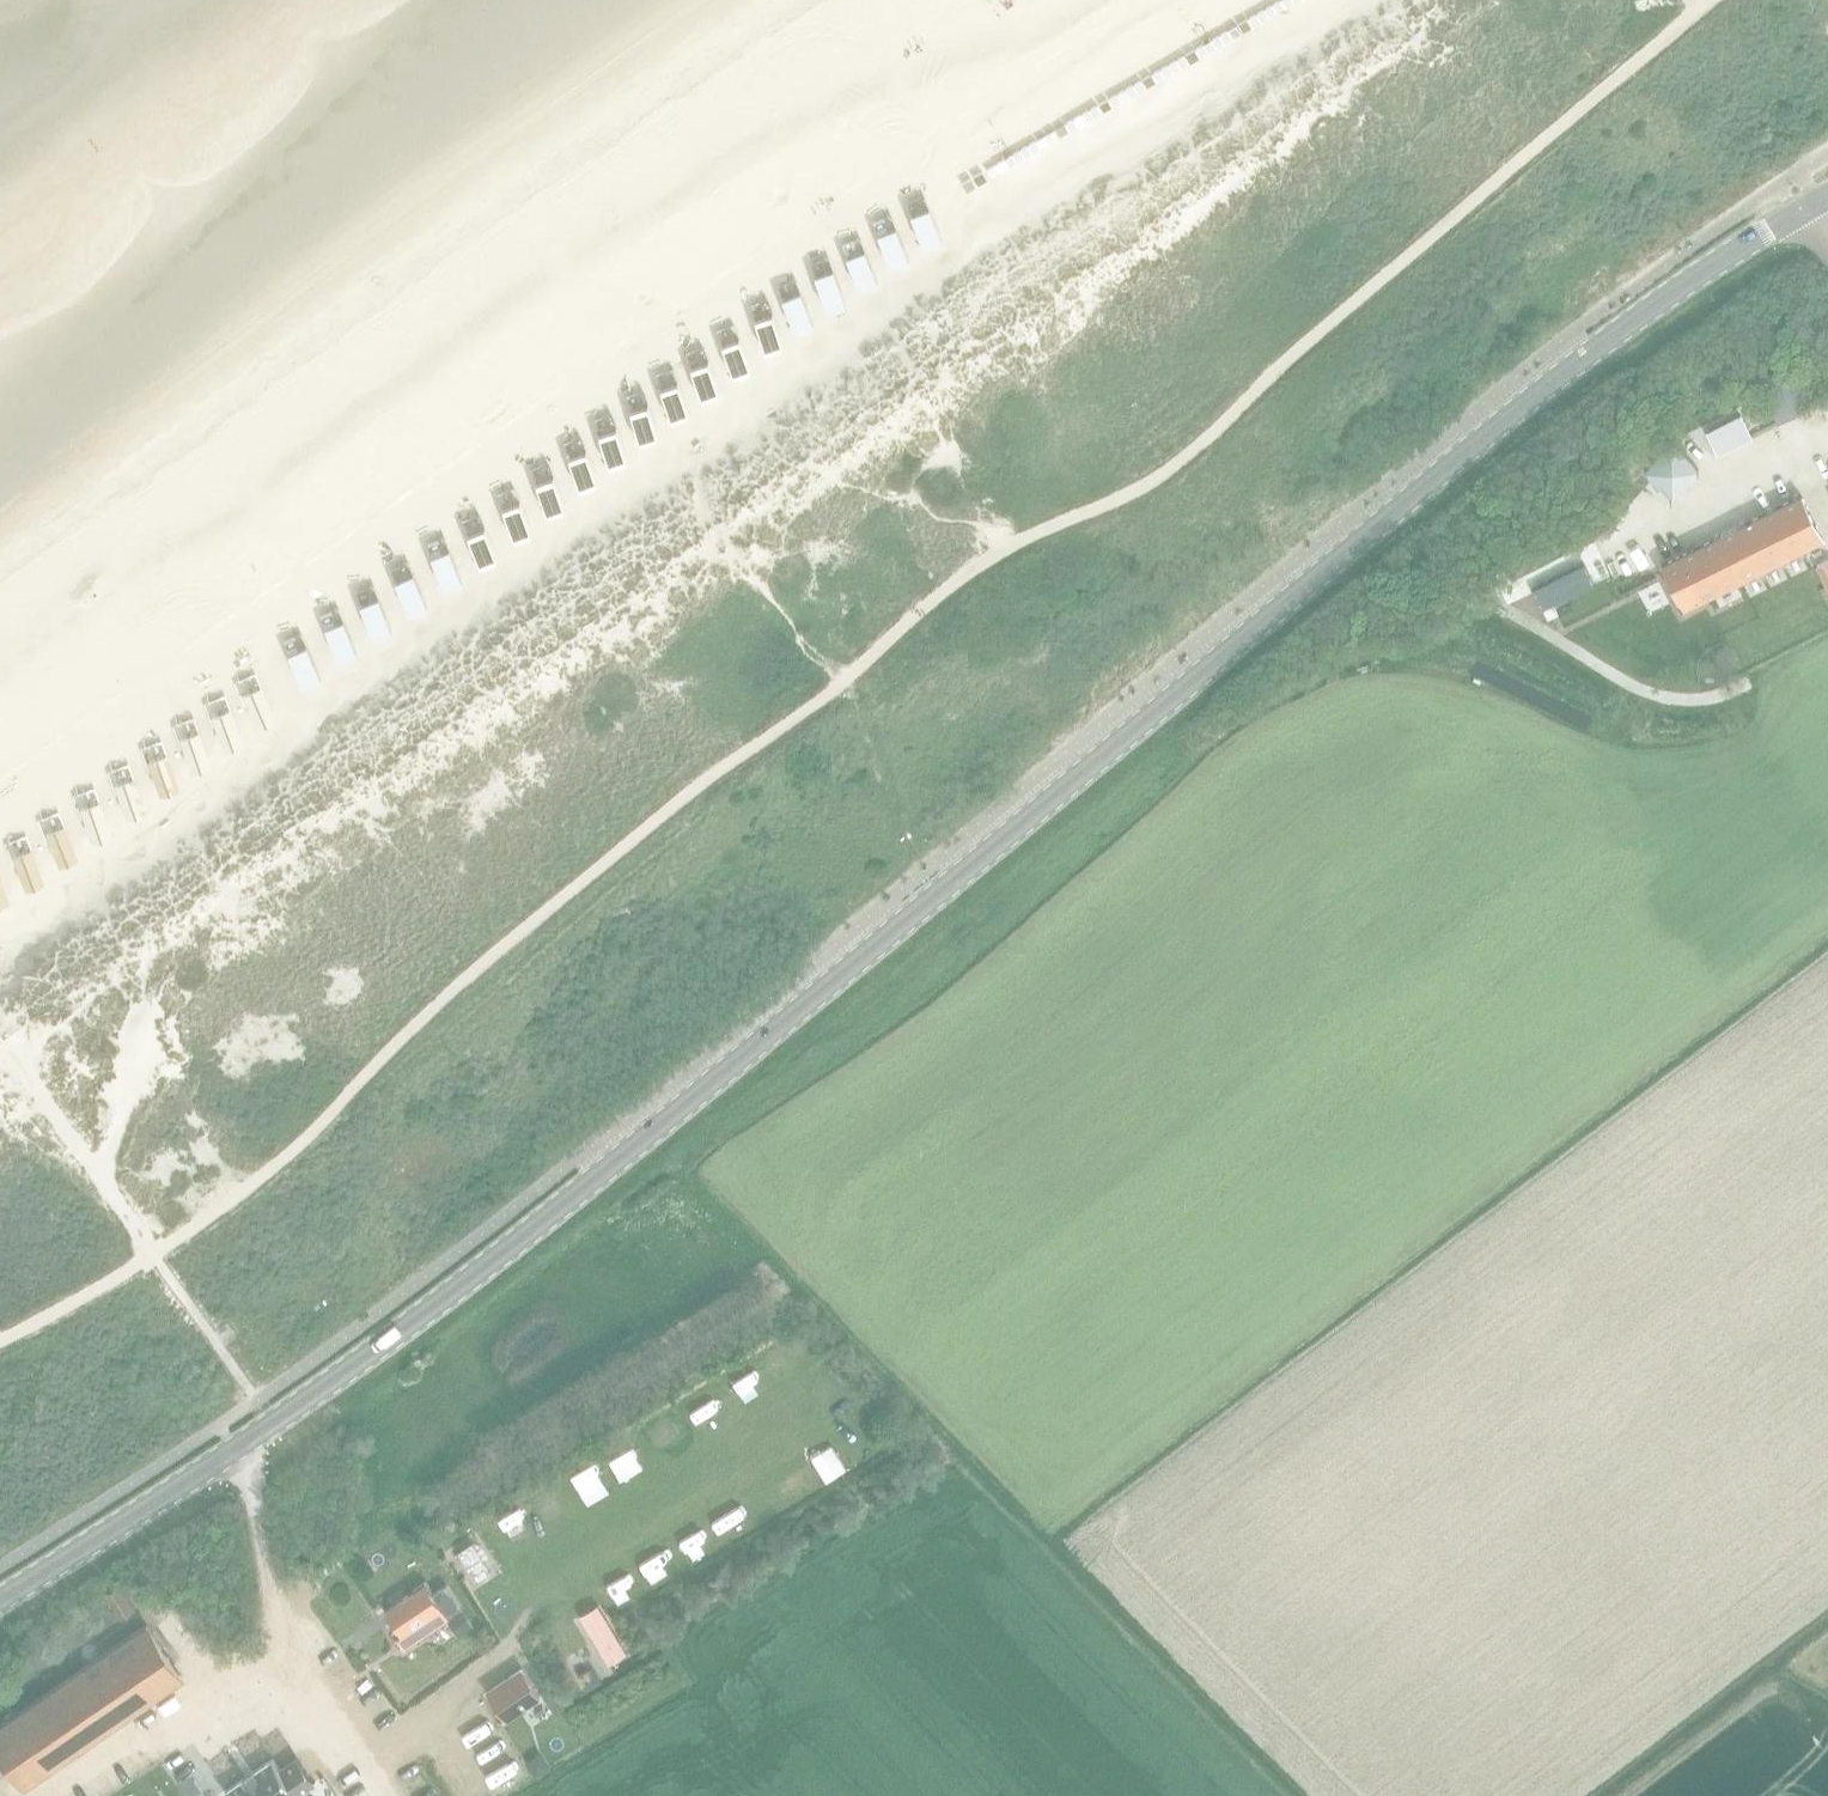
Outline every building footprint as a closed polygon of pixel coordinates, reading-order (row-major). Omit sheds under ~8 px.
[(943,202),(924,209),(939,246),(958,238),(943,202)] [(910,225),(891,232),(906,268),(925,261),(910,225)] [(878,247),(859,255),(874,291),(892,284),(878,247)] [(842,269),(824,276),(839,313),(857,305),(842,269)] [(810,292),(792,300),(806,336),(825,329),(810,292)] [(776,314),(758,322),(772,358),(791,351),(776,314)] [(744,340),(725,347),(740,383),(758,376),(744,340)] [(709,362),(690,369),(705,405),(723,398),(709,362)] [(1777,419),(1811,403),(1791,362),(1758,378),(1777,419)] [(676,388),(658,396),(673,432),(691,425),(676,388)] [(645,410),(627,418),(641,454),(660,447),(645,410)] [(1740,414),(1706,430),(1717,451),(1750,434),(1740,414)] [(610,437),(592,444),(607,481),(625,473),(610,437)] [(581,462),(562,469),(577,506),(595,498),(581,462)] [(545,483),(526,490),(541,527),(560,519),(545,483)] [(1779,503),(1802,550),(1823,539),(1800,492),(1779,503)] [(1802,550),(1779,503),(1759,513),(1782,560),(1802,550)] [(511,507),(492,514),(507,551),(526,543),(511,507)] [(1782,560),(1759,513),(1738,523),(1761,570),(1782,560)] [(1731,559),(1741,579),(1761,570),(1738,523),(1697,543),(1710,570),(1731,559)] [(480,529),(461,536),(476,573),(494,565),(480,529)] [(1671,556),(1658,562),(1681,609),(1694,603),(1741,579),(1731,559),(1710,570),(1697,543),(1671,556)] [(448,555),(429,562),(444,599),(462,591),(448,555)] [(1816,563),(1827,588),(1827,557),(1816,563)] [(414,579),(395,586),(410,623),(429,615),(414,579)] [(378,603),(360,610),(375,646),(393,639),(378,603)] [(346,626),(328,633),(342,670),(361,662),(346,626)] [(314,647),(295,654),(310,691),(329,684),(314,647)] [(262,682),(243,690),(258,726),(277,719),(262,682)] [(230,707),(211,715),(226,751),(245,744),(230,707)] [(195,729),(177,736),(191,772),(210,765),(195,729)] [(163,753),(144,760),(159,796),(178,789),(163,753)] [(132,774),(113,782),(128,818),(147,811),(132,774)] [(99,795),(81,802),(95,838),(114,831),(99,795)] [(66,818),(47,826),(62,862),(81,855),(66,818)] [(30,843),(11,850),(26,887),(44,879),(30,843)] [(473,1550),(461,1558),(478,1582),(489,1574),(473,1550)] [(403,1646),(448,1615),(425,1581),(385,1608),(398,1627),(392,1630),(403,1646)] [(182,1676),(146,1623),(0,1722),(0,1750),(24,1784),(182,1676)] [(521,1666),(486,1690),(504,1717),(539,1693),(521,1666)] [(220,1774),(281,1733),(256,1696),(209,1728),(203,1719),(189,1729),(220,1774)] [(226,1787),(233,1795),(284,1795),(318,1773),(302,1749),(286,1760),(279,1750),(226,1787)] [(189,1774),(177,1782),(187,1795),(191,1795),(200,1789),(189,1774)]
